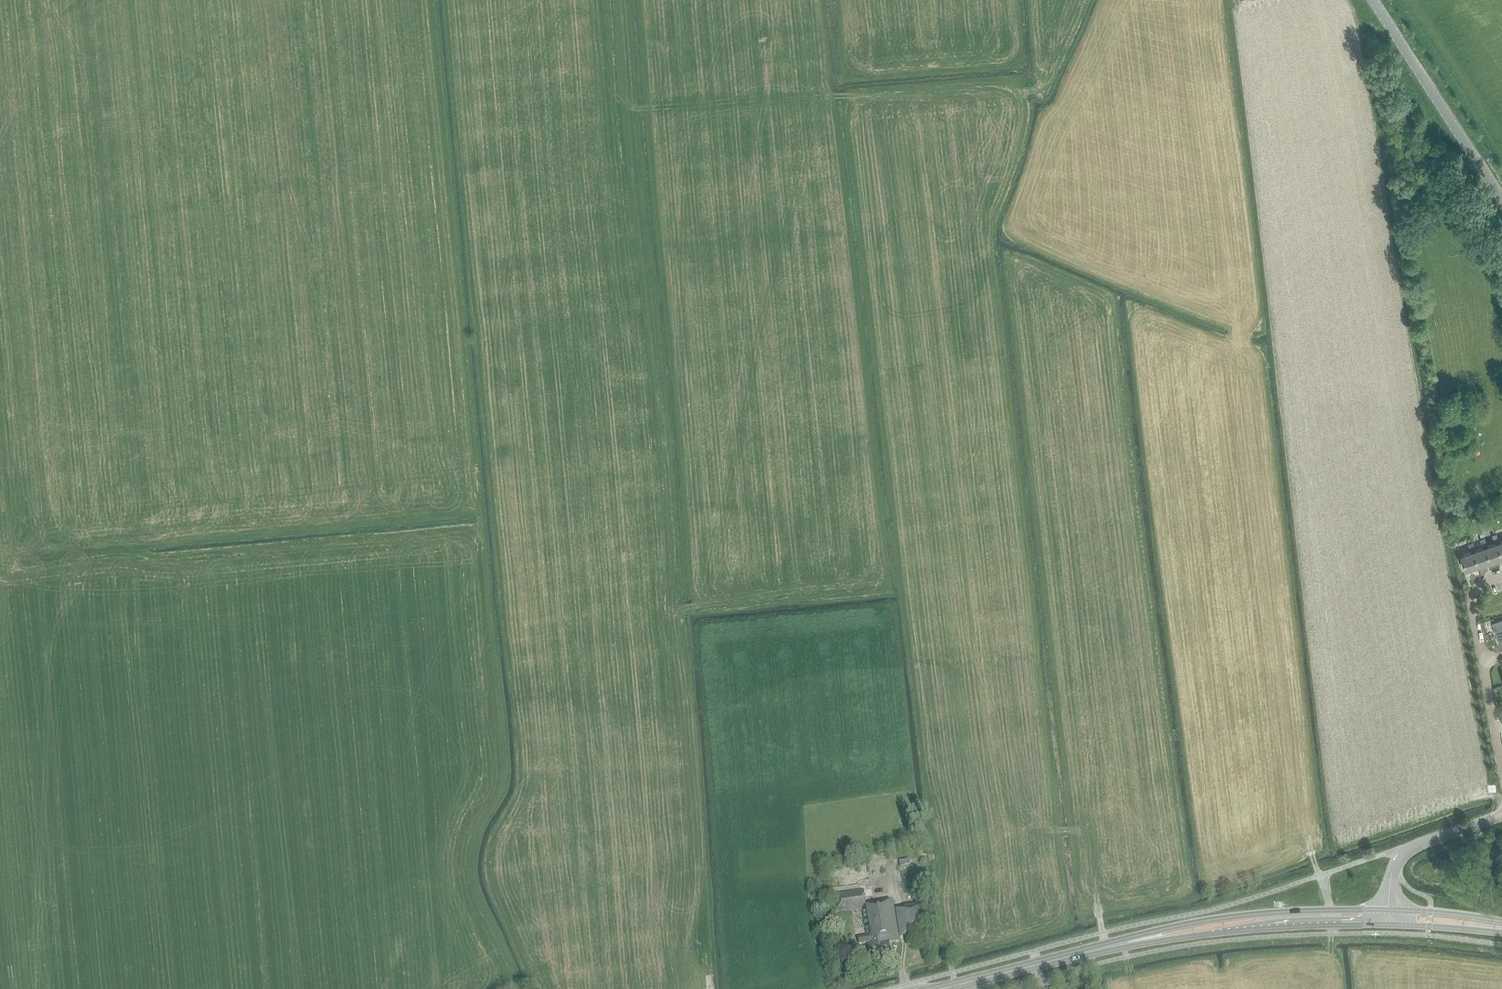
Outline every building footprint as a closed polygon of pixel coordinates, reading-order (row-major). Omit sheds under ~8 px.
[(1501,557),(1501,553),(1498,542),(1495,534),(1491,535),(1494,544),(1486,547),(1491,561),(1501,557)] [(1482,548),(1474,551),(1480,565),(1491,561),(1486,547),(1483,538),(1479,540),(1482,548)] [(1465,570),(1480,565),(1474,551),(1471,542),(1467,544),(1470,552),(1460,556),(1465,570)] [(1491,623),(1498,642),(1501,641),(1501,619),(1491,623)] [(896,941),(900,941),(892,900),(890,900),(865,904),(863,890),(832,893),(834,913),(862,908),(867,936),(857,937),(858,944),(868,942),(869,945),(868,946),(870,958),(891,955),(889,942),(896,941)] [(896,908),(895,908),(900,938),(901,938),(902,937),(908,936),(908,938),(931,935),(925,901),(902,905),(902,907),(897,908),(896,908)]
